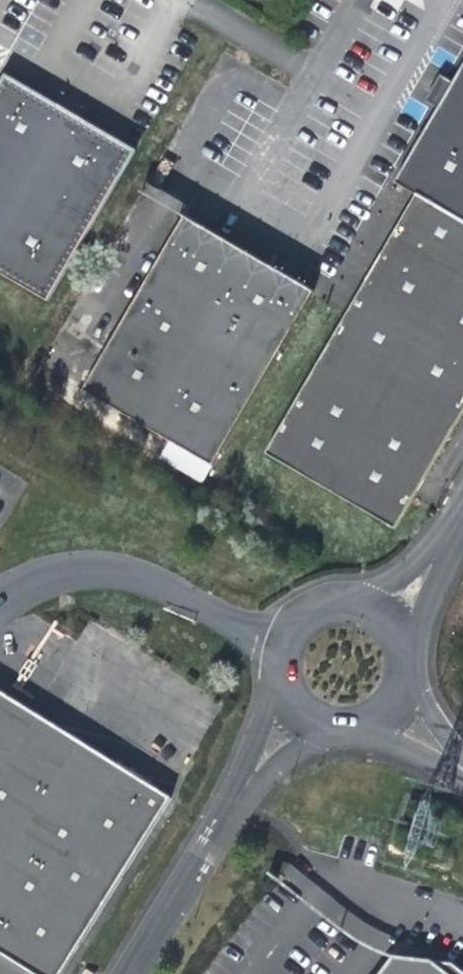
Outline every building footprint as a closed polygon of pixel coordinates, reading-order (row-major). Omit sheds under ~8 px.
[(418,194),(462,221),(462,70),(456,82),(443,74),(436,86),(429,99),(442,107),(397,182),(418,194)] [(0,86),(0,271),(51,301),(138,150),(83,117),(59,103),(7,73),(0,86)] [(66,91),(59,103),(83,117),(90,105),(75,97),(66,91)] [(418,194),(384,254),(369,280),(270,452),(399,528),(462,416),(462,221),(418,194)] [(313,295),(261,263),(236,248),(228,244),(185,217),(85,388),(213,465),(313,295)] [(357,273),(369,280),(384,254),(372,247),(366,258),(357,273)] [(58,973),(71,973),(187,796),(0,686),(0,938),(58,973)] [(0,938),(0,973),(58,973),(0,938)] [(433,958),(396,954),(381,973),(454,973),(433,958)]
